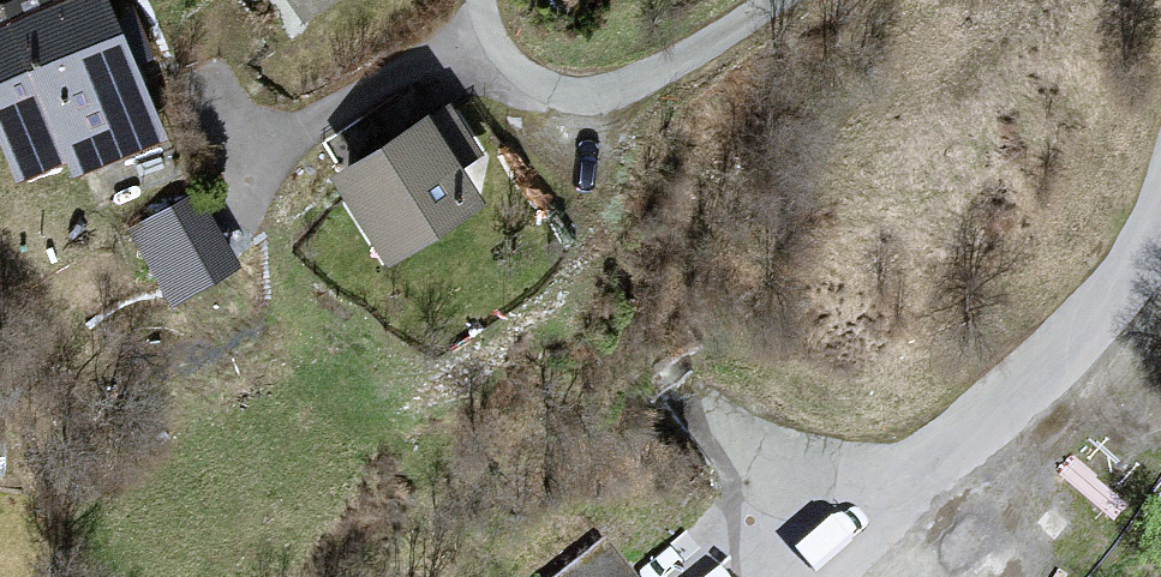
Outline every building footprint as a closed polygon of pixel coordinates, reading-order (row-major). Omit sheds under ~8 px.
[(18,177),(70,155),(76,168),(163,132),(108,0),(80,0),(17,26),(0,33),(0,133),(18,177)] [(419,107),(327,167),(380,247),(474,186),(455,156),(473,145),(446,105),(426,118),(419,107)] [(230,265),(192,200),(138,232),(176,297),(230,265)] [(606,542),(561,576),(632,576),(606,542)]
